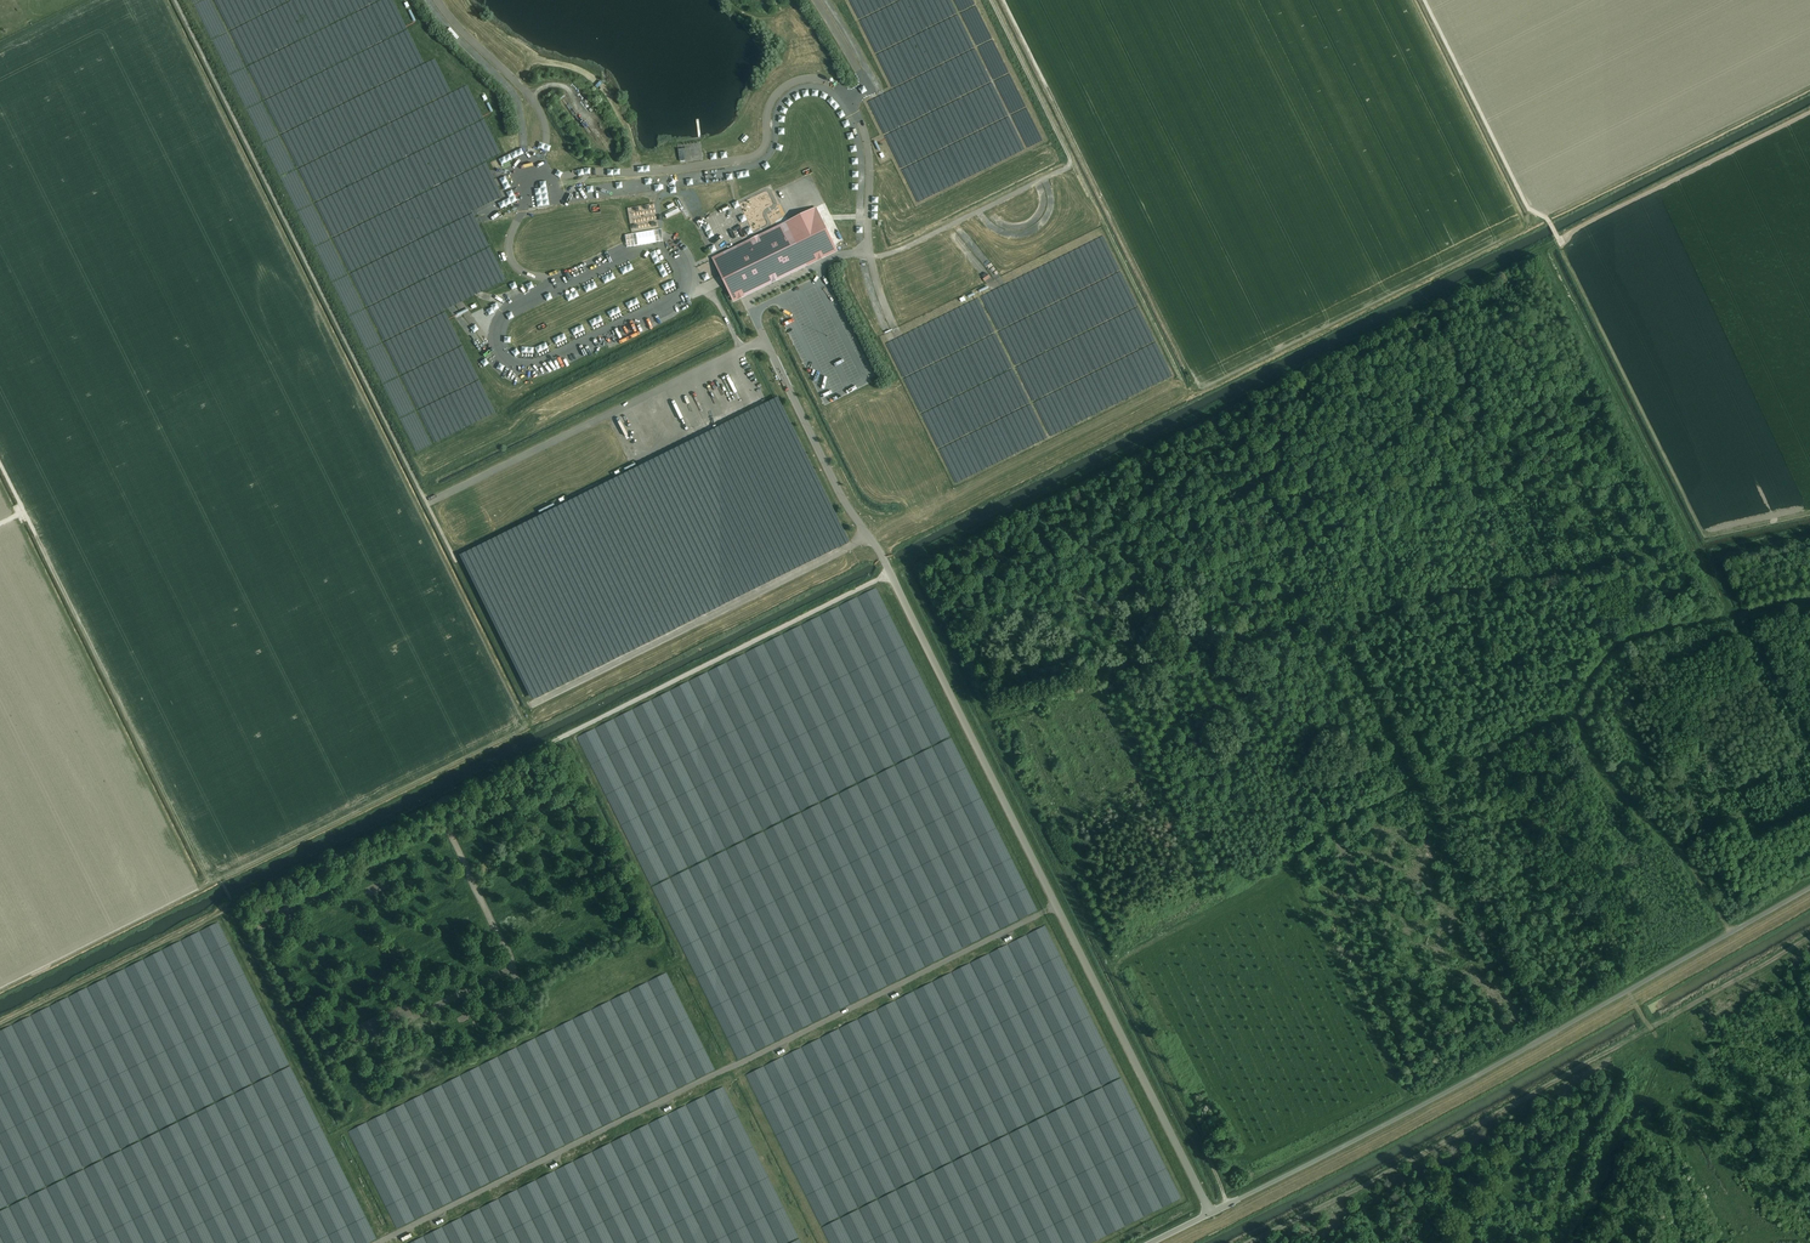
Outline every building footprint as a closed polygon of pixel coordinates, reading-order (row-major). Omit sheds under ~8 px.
[(712,259),(734,303),(839,252),(817,208),(712,259)] [(779,396),(459,554),(531,700),(850,541),(779,396)] [(400,419),(416,451),(431,444),(415,411),(400,419)] [(553,503),(538,510),(539,513),(554,505),(553,503)] [(402,1241),(412,1237),(410,1233),(401,1238),(402,1241)]
